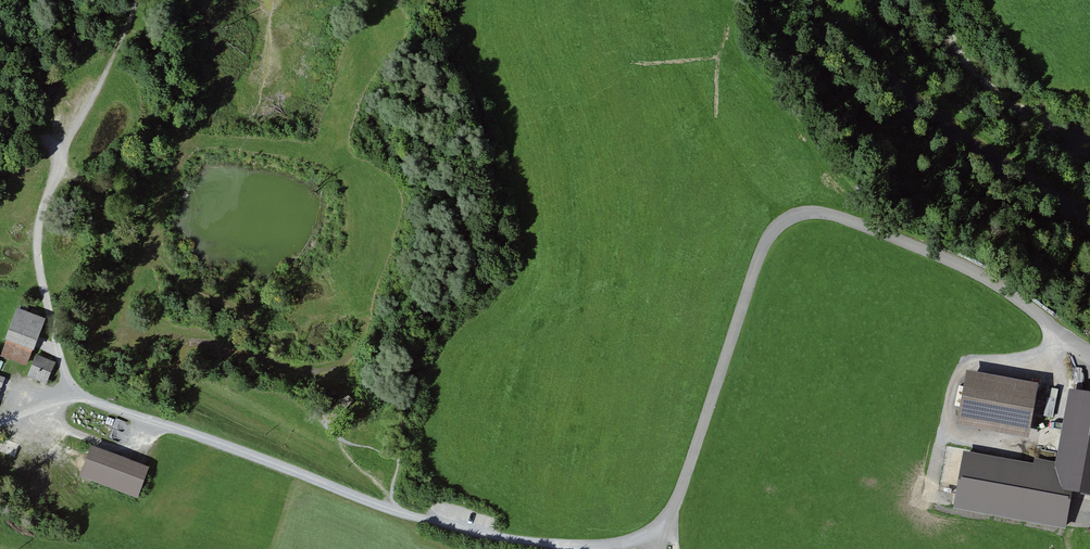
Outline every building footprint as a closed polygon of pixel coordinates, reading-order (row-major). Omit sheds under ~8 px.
[(29,365),(46,320),(18,310),(1,355),(29,365)] [(55,364),(36,357),(28,378),(48,385),(55,364)] [(1038,383),(966,370),(956,425),(1028,438),(1038,383)] [(1071,391),(1056,471),(967,455),(956,508),(1063,528),(1070,490),(1089,494),(1089,395),(1071,391)] [(1048,395),(1045,414),(1052,416),(1055,396),(1048,395)] [(148,469),(91,448),(80,478),(137,499),(148,469)] [(949,450),(941,490),(955,493),(963,453),(949,450)]
